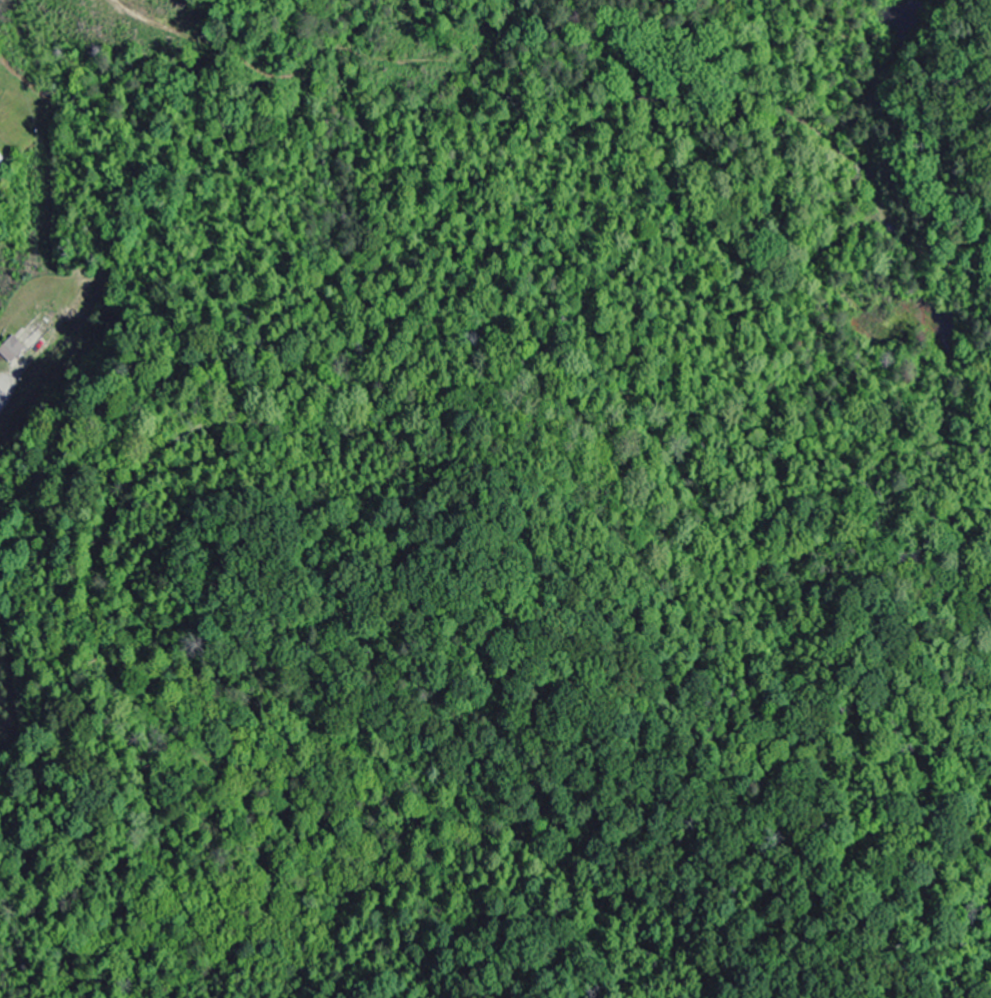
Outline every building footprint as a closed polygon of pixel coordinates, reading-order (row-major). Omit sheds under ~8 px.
[(7,365),(24,350),(11,336),(0,346),(0,357),(7,365)]
